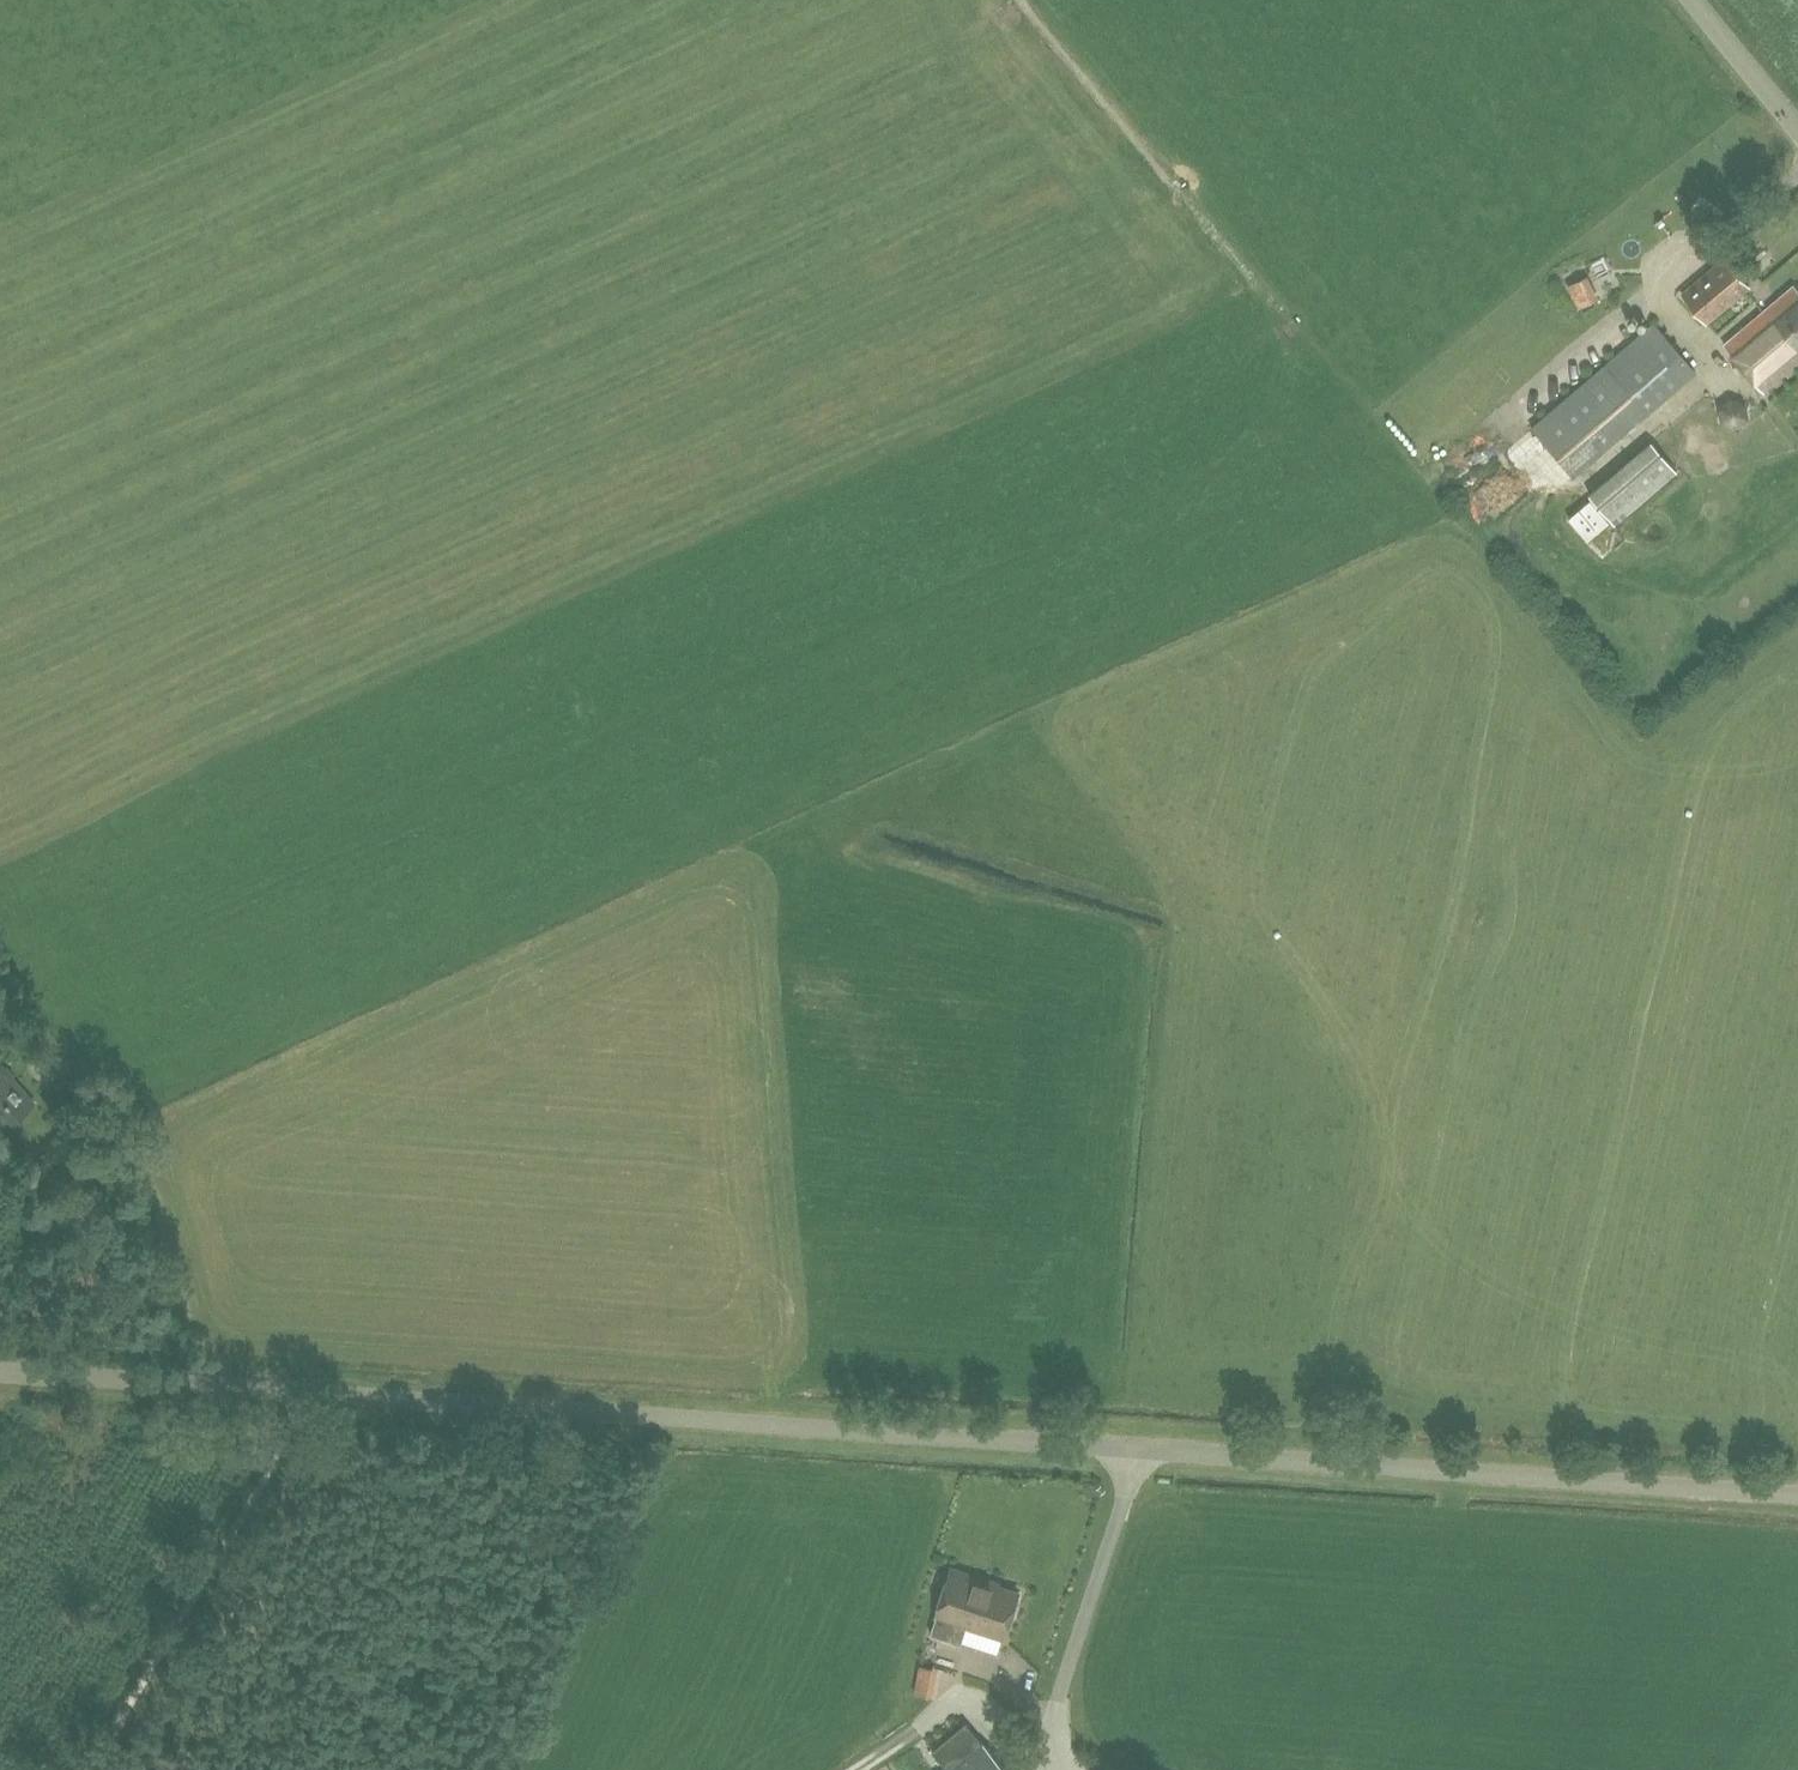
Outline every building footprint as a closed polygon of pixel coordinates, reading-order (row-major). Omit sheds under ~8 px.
[(1681,291),(1703,317),(1746,280),(1724,254),(1681,291)] [(1797,362),(1797,288),(1795,285),(1725,343),(1765,390),(1797,362)] [(1534,427),(1574,475),(1696,371),(1653,320),(1604,361),(1607,365),(1534,427)] [(1745,429),(1757,413),(1740,400),(1728,416),(1745,429)] [(1513,452),(1503,423),(1481,431),(1491,460),(1513,452)] [(1653,441),(1590,494),(1615,523),(1678,470),(1653,441)] [(1454,473),(1468,492),(1481,482),(1476,476),(1493,463),(1484,450),(1454,473)] [(1507,524),(1539,494),(1508,462),(1476,493),(1507,524)] [(1590,498),(1568,516),(1588,539),(1609,521),(1590,498)] [(0,1131),(34,1101),(0,1063),(0,1131)] [(931,1634),(962,1643),(968,1625),(1005,1637),(1019,1592),(987,1582),(988,1579),(952,1568),(937,1615),(931,1634)] [(967,1722),(933,1751),(950,1769),(1008,1769),(967,1722)]
